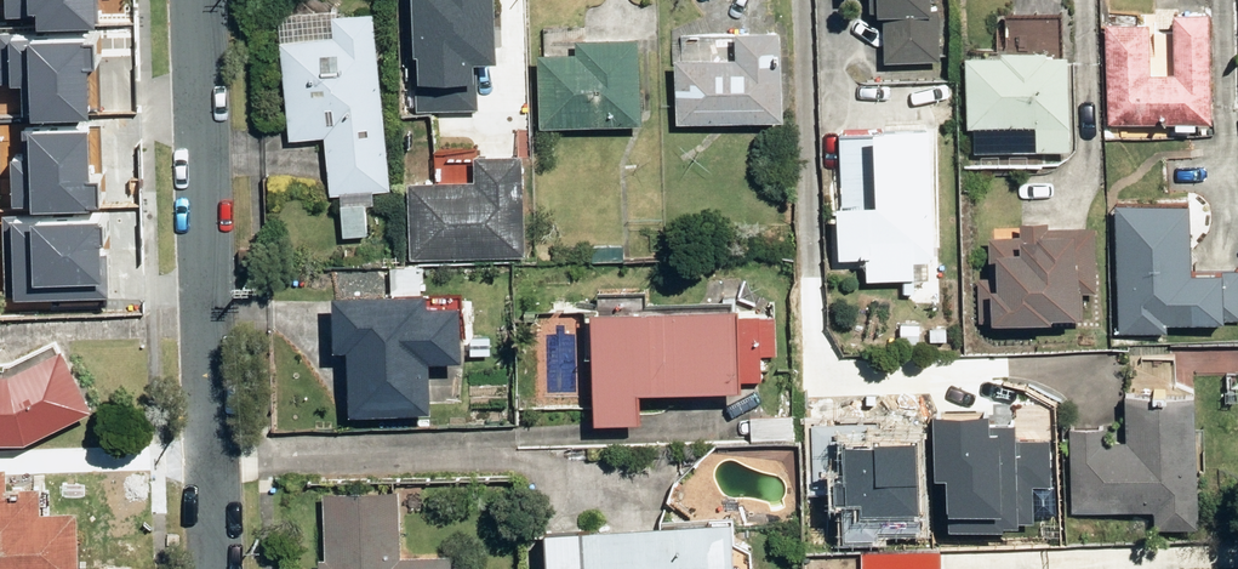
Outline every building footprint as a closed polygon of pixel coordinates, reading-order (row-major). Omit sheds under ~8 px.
[(95,30),(94,0),(4,0),(5,19),(27,18),(27,16),(37,15),(37,32),(95,30)] [(889,8),(894,8),(891,60),(945,63),(948,0),(890,0),(889,8)] [(1176,18),(1111,18),(1111,118),(1173,119),(1173,113),(1224,113),(1224,4),(1189,4),(1189,29),(1176,29),(1176,18)] [(374,187),(398,185),(383,5),(341,9),(343,31),(288,35),(296,136),(332,133),(341,234),(377,231),(374,187)] [(531,111),(530,10),(483,10),(483,36),(416,36),(416,120),(469,119),(469,134),(525,134),(525,111),(531,111)] [(975,124),(974,160),(1046,162),(1046,144),(1083,145),(1085,49),(1066,48),(1067,11),(1014,10),(1011,49),(977,48),(975,124)] [(745,46),(689,45),(687,113),(796,115),(797,17),(745,16),(745,46)] [(588,44),(548,45),(549,121),(649,120),(648,30),(588,31),(588,44)] [(89,121),(87,71),(94,71),(93,44),(84,44),(84,42),(29,43),(29,41),(14,41),(14,34),(0,34),(0,85),(10,85),(10,88),(21,88),(22,118),(29,118),(30,123),(89,121)] [(897,116),(895,134),(850,131),(841,250),(878,252),(876,274),(921,278),(923,252),(942,253),(944,118),(897,115),(897,116)] [(31,214),(90,212),(90,210),(98,210),(97,183),(88,183),(86,131),(28,134),(29,161),(10,161),(12,210),(31,209),(31,214)] [(1127,196),(1122,328),(1177,330),(1177,318),(1237,321),(1237,264),(1205,263),(1207,199),(1127,196)] [(13,303),(109,300),(106,214),(1,217),(4,298),(13,297),(13,303)] [(1105,279),(1107,224),(1053,222),(1053,217),(1029,216),(1028,231),(997,230),(996,272),(1006,272),(1005,312),(1067,314),(1067,307),(1095,308),(1096,278),(1105,279)] [(446,284),(348,282),(346,342),(359,343),(358,408),(445,410),(446,348),(475,349),(476,298),(445,297),(446,284)] [(754,303),(591,302),(590,350),(607,350),(607,415),(655,416),(655,384),(771,385),(771,352),(782,352),(782,312),(754,311),(754,303)] [(70,340),(12,369),(0,368),(0,437),(33,439),(104,405),(70,340)] [(1211,525),(1212,382),(1137,381),(1136,434),(1115,434),(1115,421),(1081,421),(1081,508),(1162,509),(1162,525),(1211,525)] [(763,403),(733,402),(731,441),(798,444),(800,415),(763,413),(763,403)] [(952,409),(829,408),(828,495),(953,496),(953,470),(967,470),(967,417),(952,417),(952,409)] [(0,459),(0,568),(83,568),(83,508),(53,508),(53,483),(17,483),(17,459),(0,459)] [(332,482),(330,568),(457,568),(457,555),(405,553),(407,484),(332,482)] [(558,516),(559,568),(746,568),(743,510),(558,516)] [(954,544),(868,546),(868,568),(954,568),(954,544)]
